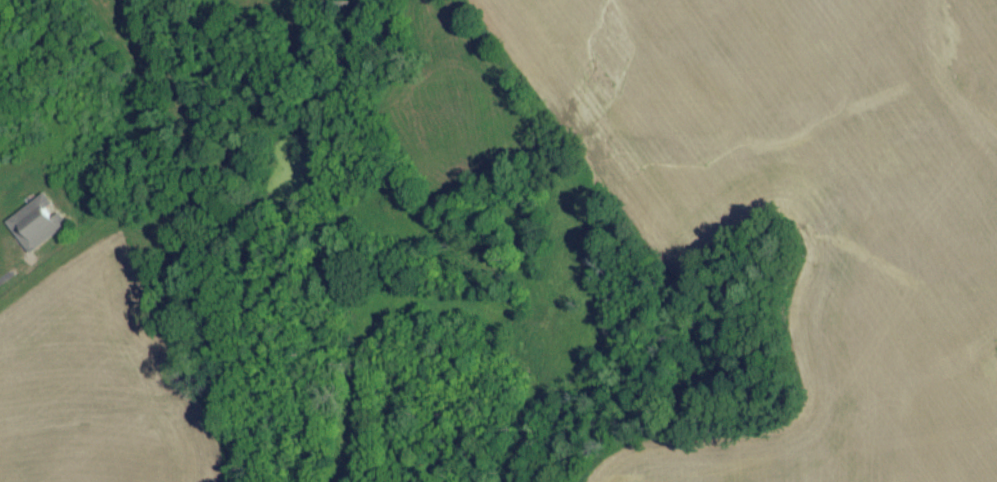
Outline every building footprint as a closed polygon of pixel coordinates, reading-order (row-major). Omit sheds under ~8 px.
[(67,233),(45,199),(5,226),(28,260),(67,233)]
